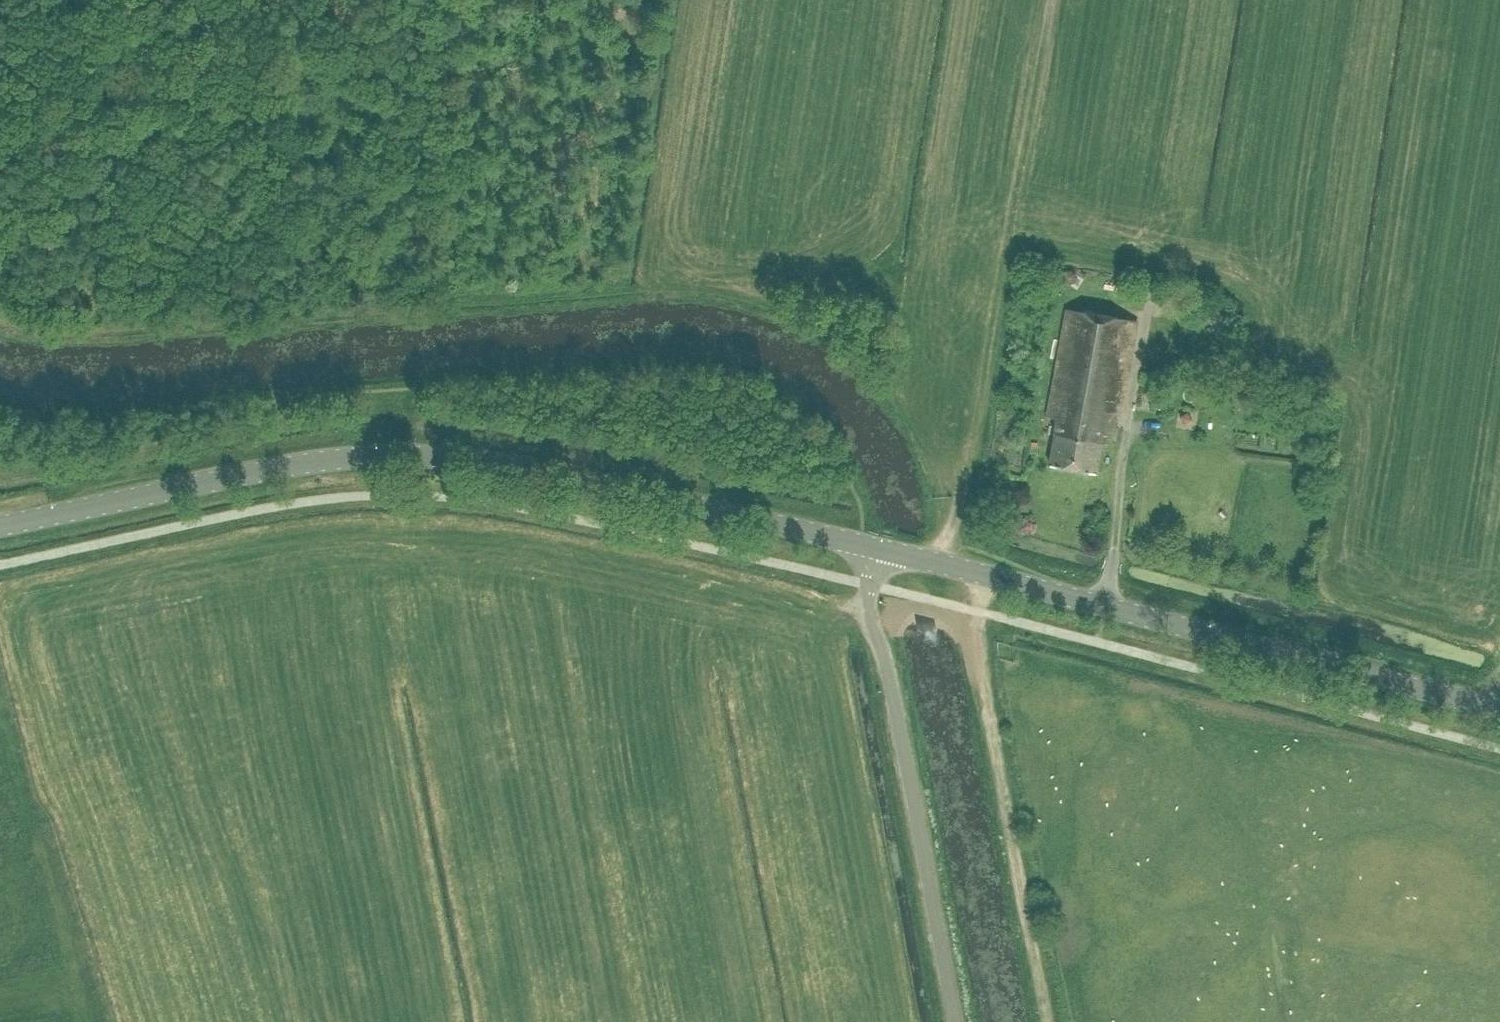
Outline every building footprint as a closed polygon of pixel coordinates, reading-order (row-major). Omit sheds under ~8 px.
[(1047,417),(1058,418),(1051,465),(1098,475),(1105,438),(1117,440),(1137,321),(1065,308),(1047,417)]
